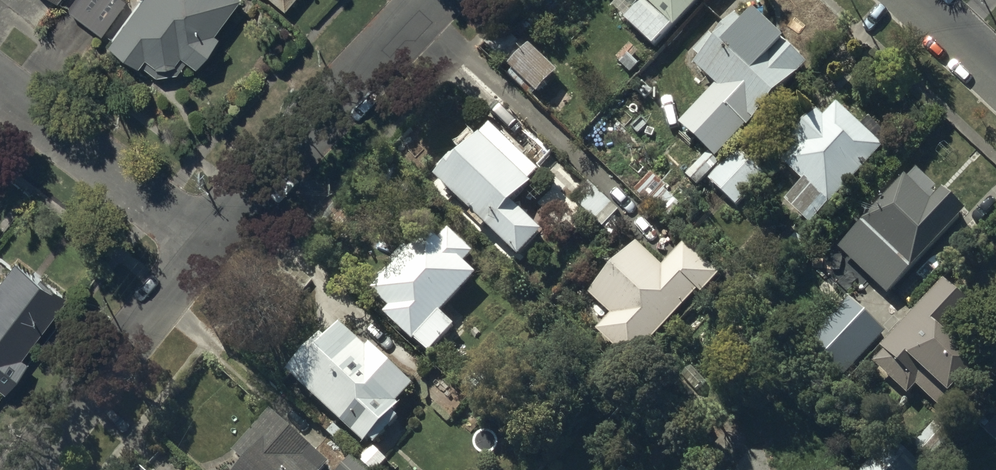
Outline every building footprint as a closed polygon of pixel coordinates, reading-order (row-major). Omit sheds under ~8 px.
[(70,9),(102,34),(125,3),(121,0),(77,0),(70,9)] [(109,42),(153,76),(176,73),(187,59),(194,65),(216,35),(211,31),(235,0),(141,0),(109,42)] [(282,9),(290,0),(271,0),(282,9)] [(675,29),(677,31),(707,0),(621,0),(622,1),(614,10),(655,50),(675,29)] [(716,89),(679,128),(716,163),(747,131),(749,132),(809,68),(783,44),(785,42),(754,12),(743,24),(736,18),(713,43),(710,41),(695,57),(700,61),(694,68),(716,89)] [(532,48),(511,70),(540,98),(561,76),(532,48)] [(785,167),(807,188),(788,208),(815,233),(897,145),(872,122),(863,131),(840,110),(827,124),(819,117),(794,145),(800,151),(785,167)] [(467,152),(464,149),(435,179),(519,260),(544,235),(514,207),(533,187),(531,185),(540,176),(491,128),(467,152)] [(740,152),(709,182),(738,211),(768,180),(740,152)] [(650,176),(636,191),(669,222),(683,207),(650,176)] [(907,183),(841,253),(890,299),(969,217),(947,196),(934,209),(907,183)] [(612,204),(590,184),(572,202),(594,223),(612,204)] [(371,291),(392,311),(386,318),(416,347),(418,345),(431,358),(456,332),(442,318),(479,279),(467,268),(476,259),(451,235),(442,244),(429,231),(371,291)] [(590,295),(611,317),(596,333),(631,367),(719,276),(687,245),(662,270),(638,246),(590,295)] [(6,389),(26,361),(22,359),(66,298),(14,260),(0,279),(0,384),(6,389)] [(889,359),(879,370),(910,399),(919,390),(949,418),(990,374),(953,340),(977,314),(947,286),(883,354),(889,359)] [(886,336),(851,303),(812,346),(847,378),(886,336)] [(287,375),(339,424),(329,435),(358,462),(373,447),(375,449),(401,421),(396,417),(403,410),(399,406),(414,391),(370,350),(368,353),(341,328),(327,342),(322,338),(287,375)] [(977,423),(995,441),(995,403),(977,423)] [(332,467),(273,414),(236,455),(249,467),(245,469),(329,469),(332,467)] [(871,469),(922,469),(896,445),(871,469)] [(354,461),(345,469),(364,469),(354,461)]
